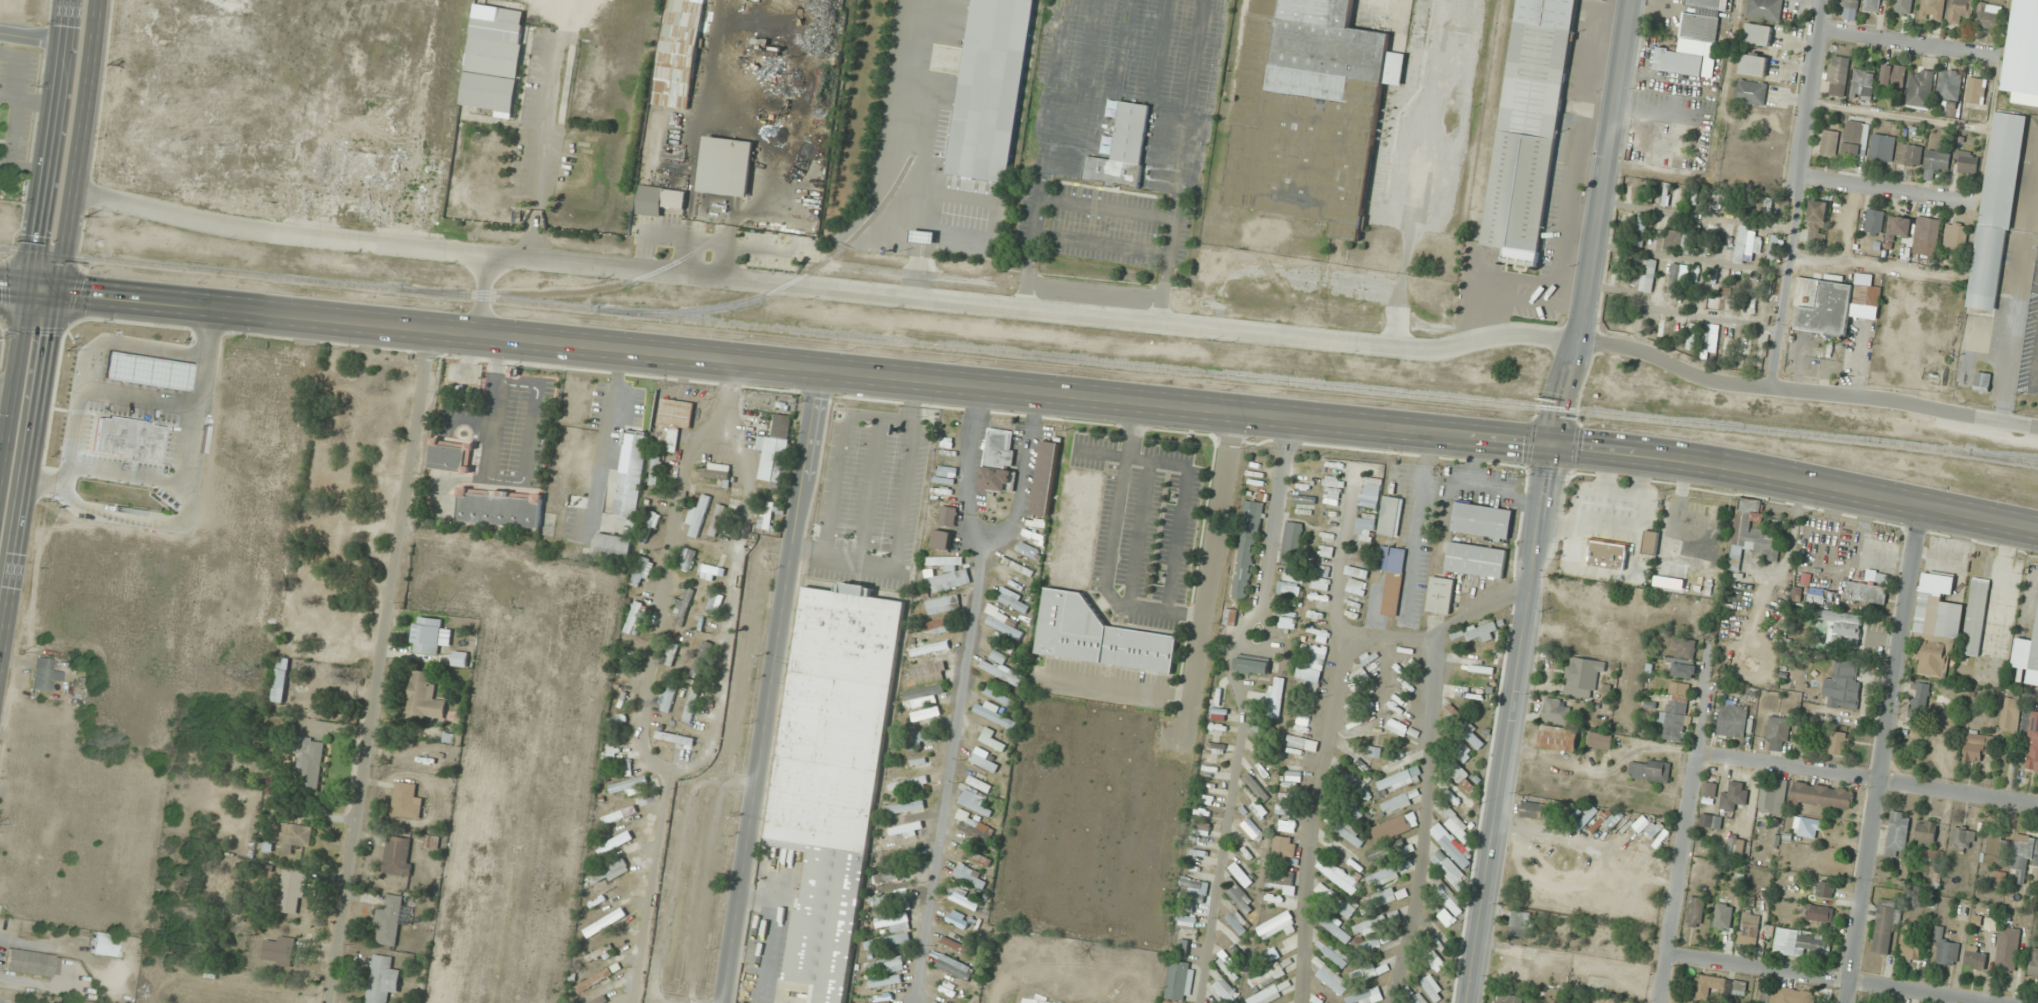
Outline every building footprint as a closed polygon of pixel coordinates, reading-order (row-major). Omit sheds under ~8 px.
[(419,215),(437,217),(463,0),(445,0),(419,215)] [(690,110),(703,3),(693,2),(693,0),(668,0),(655,105),(690,110)] [(949,175),(1009,183),(1033,0),(972,0),(949,175)] [(1332,219),(1330,236),(1360,240),(1382,83),(1401,85),(1405,54),(1388,52),(1390,33),(1350,28),(1354,0),(1254,0),(1226,205),(1332,219)] [(1484,244),(1503,247),(1501,262),(1538,267),(1573,0),(1517,0),(1484,244)] [(1727,11),(1728,0),(1687,0),(1686,6),(1727,11)] [(1748,19),(1781,20),(1782,0),(1749,0),(1748,19)] [(1864,9),(1878,12),(1880,0),(1865,0),(1864,9)] [(1917,12),(1917,0),(1898,0),(1898,12),(1917,12)] [(1921,19),(1943,21),(1945,0),(1922,0),(1921,19)] [(1959,24),(1960,15),(1971,16),(1974,0),(1951,0),(1948,22),(1959,24)] [(2037,95),(2037,0),(2016,0),(2005,90),(2037,95)] [(2000,28),(2001,4),(1978,4),(1978,28),(2000,28)] [(527,12),(499,8),(498,20),(473,17),(463,104),(497,109),(496,117),(514,119),(527,12)] [(1654,70),(1701,77),(1706,43),(1716,44),(1720,18),(1685,13),(1679,50),(1657,47),(1654,70)] [(1744,43),(1770,46),(1772,26),(1746,24),(1744,43)] [(1765,78),(1768,58),(1742,54),(1739,73),(1765,78)] [(1850,58),(1831,55),(1825,94),(1844,97),(1850,58)] [(1881,85),(1904,87),(1906,66),(1884,64),(1881,85)] [(1934,72),(1912,68),(1907,106),(1929,109),(1934,72)] [(1850,98),(1871,101),(1876,72),(1854,69),(1850,98)] [(1944,103),(1943,116),(1958,117),(1963,75),(1939,73),(1937,102),(1944,103)] [(1986,78),(1969,77),(1966,103),(1983,105),(1986,78)] [(1767,83),(1737,79),(1735,102),(1764,105),(1767,83)] [(1084,180),(1139,187),(1150,106),(1120,102),(1113,159),(1087,155),(1084,180)] [(1994,111),(1966,308),(1998,312),(2025,116),(1994,111)] [(1868,122),(1845,121),(1843,156),(1867,157),(1868,122)] [(1819,154),(1835,157),(1840,132),(1824,129),(1819,154)] [(1893,162),(1896,136),(1874,133),(1870,159),(1893,162)] [(699,192),(748,197),(754,141),(706,136),(699,192)] [(1897,163),(1920,167),(1923,146),(1900,143),(1897,163)] [(345,181),(401,187),(404,164),(393,163),(394,155),(349,150),(345,181)] [(1951,152),(1927,150),(1924,179),(1934,180),(1934,172),(1949,173),(1951,152)] [(1955,171),(1978,173),(1980,153),(1957,151),(1955,171)] [(662,207),(685,209),(687,190),(640,186),(637,215),(661,217),(662,207)] [(1686,189),(1677,186),(1672,202),(1681,205),(1686,189)] [(1655,191),(1646,188),(1642,199),(1651,201),(1655,191)] [(1717,209),(1720,196),(1713,194),(1709,206),(1717,209)] [(1808,244),(1824,244),(1824,201),(1808,201),(1808,244)] [(1885,211),(1868,208),(1864,231),(1881,234),(1885,211)] [(1634,246),(1643,247),(1648,215),(1640,214),(1634,246)] [(1887,240),(1896,241),(1897,234),(1910,236),(1912,218),(1889,216),(1887,240)] [(1912,253),(1935,257),(1941,220),(1918,216),(1912,253)] [(1685,232),(1667,229),(1664,249),(1691,253),(1695,222),(1687,221),(1685,232)] [(1969,225),(1947,223),(1943,250),(1965,253),(1969,225)] [(1735,263),(1744,264),(1746,252),(1760,254),(1763,235),(1748,233),(1749,226),(1739,225),(1735,263)] [(1779,236),(1771,235),(1769,256),(1777,257),(1779,236)] [(1653,293),(1657,260),(1647,259),(1644,292),(1653,293)] [(1677,294),(1681,266),(1673,264),(1669,293),(1677,294)] [(1618,267),(1611,266),(1608,283),(1615,284),(1618,267)] [(1882,288),(1800,277),(1793,329),(1846,336),(1848,317),(1877,321),(1882,288)] [(1735,313),(1739,298),(1726,295),(1722,310),(1735,313)] [(1720,353),(1730,353),(1730,329),(1720,329),(1720,353)] [(103,350),(98,378),(184,392),(188,364),(103,350)] [(1854,359),(1843,357),(1841,374),(1852,375),(1854,359)] [(1991,372),(1975,372),(1975,392),(1991,392),(1991,372)] [(690,432),(694,402),(658,397),(651,450),(678,453),(681,430),(690,432)] [(793,416),(771,413),(767,437),(758,436),(756,450),(764,451),(760,480),(783,484),(793,416)] [(96,417),(90,451),(157,461),(162,427),(146,425),(146,422),(104,415),(103,418),(96,417)] [(614,516),(638,520),(651,432),(626,429),(614,516)] [(985,429),(982,491),(1011,492),(1014,430),(985,429)] [(430,469),(474,473),(477,440),(433,436),(430,469)] [(1031,514),(1050,517),(1060,442),(1041,439),(1031,514)] [(652,485),(661,485),(660,455),(651,456),(652,485)] [(728,482),(732,468),(706,461),(702,475),(728,482)] [(1328,499),(1342,499),(1342,476),(1324,477),(1324,488),(1327,488),(1328,499)] [(1377,509),(1383,480),(1364,476),(1358,505),(1377,509)] [(459,522),(542,530),(545,494),(462,487),(459,522)] [(686,524),(693,527),(690,536),(699,539),(712,498),(702,494),(699,504),(693,503),(686,524)] [(1316,496),(1294,495),(1293,503),(1316,505),(1316,496)] [(1403,498),(1384,495),(1378,534),(1397,537),(1403,498)] [(1778,562),(1782,531),(1761,528),(1765,501),(1738,498),(1728,570),(1742,571),(1744,558),(1778,562)] [(1233,598),(1250,600),(1260,502),(1243,500),(1233,598)] [(1509,540),(1514,508),(1456,500),(1452,532),(1509,540)] [(783,503),(756,502),(755,526),(773,526),(773,514),(783,514),(783,503)] [(727,506),(719,504),(709,534),(717,537),(727,506)] [(954,527),(957,507),(942,506),(940,525),(954,527)] [(638,540),(648,544),(660,514),(650,510),(638,540)] [(1375,541),(1375,514),(1356,514),(1356,541),(1375,541)] [(1280,562),(1298,565),(1304,523),(1286,521),(1280,562)] [(932,548),(949,550),(952,531),(935,529),(932,548)] [(1660,533),(1646,530),(1642,553),(1656,555),(1660,533)] [(630,561),(633,538),(599,532),(596,555),(630,561)] [(1629,543),(1589,538),(1586,565),(1626,570),(1629,543)] [(1507,548),(1450,541),(1446,571),(1503,578),(1507,548)] [(1015,555),(1038,560),(1040,548),(1018,543),(1015,555)] [(1403,574),(1407,549),(1383,545),(1378,569),(1403,574)] [(1713,547),(1700,545),(1694,581),(1707,583),(1713,547)] [(691,572),(698,550),(684,546),(677,568),(691,572)] [(1333,548),(1323,547),(1322,556),(1332,557),(1333,548)] [(722,550),(713,548),(701,591),(709,594),(722,550)] [(642,575),(651,577),(656,556),(638,552),(631,580),(641,582),(642,575)] [(925,578),(928,594),(972,585),(968,567),(964,568),(961,553),(928,560),(929,567),(944,564),(946,574),(925,578)] [(1346,574),(1368,579),(1370,570),(1347,565),(1346,574)] [(1299,597),(1301,585),(1303,585),(1306,571),(1286,566),(1283,582),(1279,581),(1276,592),(1299,597)] [(999,579),(1022,592),(1027,584),(1005,570),(999,579)] [(1952,679),(1962,602),(1952,600),(1955,577),(1923,572),(1914,640),(1922,641),(1918,674),(1952,679)] [(1428,612),(1451,614),(1455,578),(1432,576),(1428,612)] [(1990,580),(1972,577),(1961,665),(1970,667),(1972,656),(1981,657),(1990,580)] [(1330,590),(1330,579),(1312,579),(1312,590),(1330,590)] [(1364,596),(1367,583),(1350,579),(1347,591),(1364,596)] [(1887,584),(1848,584),(1848,603),(1887,603),(1887,584)] [(904,601),(891,687),(788,671),(802,585),(904,601)] [(675,614),(685,618),(695,591),(685,587),(675,614)] [(1173,672),(1178,635),(1098,625),(1100,610),(1086,608),(1088,593),(1046,587),(1037,655),(1173,672)] [(1031,606),(1000,591),(996,600),(1027,615),(1031,606)] [(1824,602),(1824,591),(1811,591),(1811,602),(1824,602)] [(1383,614),(1397,616),(1400,595),(1385,594),(1383,614)] [(960,609),(957,595),(926,601),(929,615),(960,609)] [(624,632),(635,636),(647,604),(637,600),(624,632)] [(986,611),(990,613),(985,622),(1019,641),(1024,632),(1016,628),(1019,622),(990,605),(986,611)] [(2026,683),(2037,685),(2037,605),(2026,683)] [(1223,626),(1235,626),(1236,609),(1225,608),(1223,626)] [(1826,643),(1859,648),(1864,615),(1818,609),(1816,620),(1829,622),(1826,643)] [(415,652),(442,653),(442,645),(453,646),(454,629),(445,628),(445,618),(417,617),(415,652)] [(955,630),(952,617),(926,622),(929,635),(955,630)] [(1280,628),(1295,629),(1296,618),(1281,617),(1280,628)] [(1480,637),(1481,642),(1499,638),(1495,621),(1465,628),(1468,640),(1480,637)] [(1307,633),(1326,643),(1330,635),(1311,625),(1307,633)] [(991,654),(1003,664),(1015,650),(997,635),(990,643),(995,648),(991,654)] [(1693,661),(1698,641),(1679,636),(1674,656),(1693,661)] [(912,648),(913,655),(950,648),(949,641),(912,648)] [(710,647),(702,645),(693,674),(701,676),(710,647)] [(1299,665),(1297,677),(1307,679),(1305,690),(1318,693),(1326,648),(1311,646),(1308,666),(1299,665)] [(470,666),(470,652),(455,652),(455,666),(470,666)] [(1234,669),(1266,676),(1269,662),(1236,656),(1234,669)] [(1564,694),(1593,698),(1597,671),(1605,672),(1607,661),(1570,656),(1564,694)] [(275,702),(287,703),(291,658),(279,657),(275,702)] [(1456,670),(1492,678),(1495,665),(1459,657),(1456,670)] [(1857,709),(1862,661),(1836,658),(1834,679),(1825,678),(1823,695),(1831,696),(1829,706),(1857,709)] [(53,659),(35,659),(34,691),(52,692),(52,681),(61,681),(62,672),(53,672),(53,659)] [(1023,681),(984,659),(979,666),(1019,688),(1023,681)] [(916,683),(948,677),(945,662),(913,668),(916,683)] [(1696,677),(1696,662),(1673,662),(1673,677),(1696,677)] [(1369,677),(1362,667),(1348,677),(1355,687),(1369,677)] [(446,718),(448,699),(435,698),(438,673),(411,669),(406,713),(446,718)] [(788,671),(891,687),(865,854),(810,845),(762,838),(788,671)] [(1279,718),(1286,678),(1272,676),(1266,716),(1279,718)] [(671,713),(680,681),(669,678),(660,709),(671,713)] [(1691,684),(1671,681),(1669,694),(1689,697),(1691,684)] [(1928,719),(1928,683),(1911,683),(1911,719),(1928,719)] [(984,692),(1012,710),(1017,702),(989,685),(984,692)] [(907,708),(938,704),(936,693),(945,692),(944,686),(905,690),(907,708)] [(691,724),(703,690),(694,687),(683,722),(691,724)] [(1493,689),(1444,688),(1443,701),(1493,702),(1493,689)] [(2016,733),(2024,700),(2007,696),(1999,729),(2016,733)] [(1570,723),(1571,706),(1562,706),(1563,699),(1545,698),(1544,722),(1570,723)] [(998,713),(1000,708),(979,699),(974,712),(1014,731),(1018,722),(998,713)] [(1687,702),(1668,700),(1664,739),(1684,741),(1687,702)] [(1749,705),(1722,703),(1718,734),(1745,737),(1749,705)] [(1440,715),(1479,749),(1488,739),(1448,705),(1440,715)] [(918,712),(920,720),(941,715),(939,707),(918,712)] [(1766,748),(1785,752),(1792,714),(1773,711),(1766,748)] [(2032,711),(2027,769),(2037,770),(2037,712),(2032,711)] [(1344,725),(1349,732),(1361,725),(1356,717),(1344,725)] [(1386,728),(1404,737),(1409,727),(1390,718),(1386,728)] [(1574,752),(1578,730),(1543,725),(1540,746),(1574,752)] [(995,732),(985,727),(979,740),(1003,752),(1007,745),(993,738),(995,732)] [(696,740),(659,729),(656,737),(694,748),(696,740)] [(904,745),(939,737),(937,729),(902,737),(904,745)] [(1847,755),(1848,733),(1830,731),(1828,754),(1847,755)] [(1611,750),(1613,735),(1591,732),(1589,747),(1611,750)] [(1994,735),(1968,732),(1964,760),(1982,762),(1983,753),(1992,755),(1994,735)] [(1317,751),(1319,740),(1288,736),(1286,746),(1317,751)] [(1475,753),(1456,736),(1446,747),(1465,763),(1475,753)] [(320,791),(326,740),(299,737),(297,751),(305,752),(300,788),(320,791)] [(1370,756),(1381,757),(1382,747),(1370,746),(1370,756)] [(1000,764),(974,751),(969,760),(995,773),(1000,764)] [(1478,785),(1445,752),(1436,760),(1469,794),(1478,785)] [(931,758),(910,757),(910,768),(931,769),(931,758)] [(1629,777),(1669,783),(1671,763),(1631,758),(1629,777)] [(1376,793),(1338,760),(1330,769),(1368,801),(1376,793)] [(1423,777),(1418,765),(1377,782),(1382,794),(1423,777)] [(989,794),(993,785),(970,775),(966,783),(989,794)] [(650,784),(647,776),(610,785),(613,794),(630,789),(632,795),(642,792),(641,786),(650,784)] [(890,783),(891,793),(929,786),(928,776),(890,783)] [(1783,815),(1788,780),(1779,779),(1777,789),(1762,787),(1758,811),(1783,815)] [(1722,791),(1721,809),(1736,810),(1737,803),(1747,804),(1748,782),(1731,781),(1730,791),(1722,791)] [(1855,789),(1794,781),(1792,801),(1853,809),(1855,789)] [(1716,798),(1717,783),(1705,782),(1704,797),(1716,798)] [(417,804),(417,783),(395,783),(395,817),(422,817),(422,804),(417,804)] [(1474,805),(1455,785),(1445,795),(1465,814),(1474,805)] [(1381,803),(1386,814),(1415,803),(1410,792),(1381,803)] [(959,803),(990,817),(993,810),(962,796),(959,803)] [(1548,820),(1550,805),(1522,801),(1520,816),(1548,820)] [(603,819),(607,826),(639,812),(635,804),(603,819)] [(1276,815),(1301,815),(1301,806),(1276,806),(1276,815)] [(1603,826),(1611,832),(1624,815),(1616,809),(1603,826)] [(1886,856),(1905,858),(1911,813),(1892,811),(1886,856)] [(1722,816),(1701,813),(1700,826),(1721,829),(1722,816)] [(1419,829),(1415,814),(1372,825),(1376,840),(1419,829)] [(1474,835),(1455,814),(1445,824),(1465,844),(1474,835)] [(1796,837),(1821,837),(1821,819),(1796,819),(1796,837)] [(1257,841),(1263,835),(1248,820),(1242,826),(1257,841)] [(295,844),(310,848),(315,830),(285,822),(277,851),(292,855),(295,844)] [(1338,833),(1359,849),(1367,839),(1346,823),(1338,833)] [(1438,824),(1429,833),(1465,868),(1474,858),(1438,824)] [(1977,831),(1956,826),(1950,848),(1971,853),(1977,831)] [(1983,863),(2006,866),(2011,835),(1988,832),(1983,863)] [(2030,864),(2037,866),(2037,837),(2017,833),(2011,869),(2018,870),(2016,883),(2026,885),(2030,864)] [(410,876),(415,839),(389,835),(384,872),(410,876)] [(1297,838),(1275,836),(1272,854),(1294,857),(1297,838)] [(1742,855),(1745,840),(1732,838),(1729,852),(1742,855)] [(1411,853),(1408,840),(1367,850),(1370,863),(1411,853)] [(1251,862),(1257,856),(1244,844),(1239,850),(1251,862)] [(865,854),(842,1002),(806,1002),(810,983),(782,979),(793,910),(800,911),(810,845),(865,854)] [(918,845),(884,852),(886,860),(920,853),(918,845)] [(956,853),(990,867),(993,859),(959,845),(956,853)] [(1361,880),(1324,854),(1315,867),(1352,894),(1361,880)] [(1356,858),(1349,854),(1346,859),(1353,864),(1356,858)] [(619,871),(612,861),(602,869),(610,878),(619,871)] [(1229,868),(1247,887),(1254,881),(1236,862),(1229,868)] [(1371,886),(1404,877),(1401,865),(1368,874),(1371,886)] [(301,914),(306,871),(283,868),(278,912),(301,914)] [(1264,890),(1265,890),(1263,903),(1282,906),(1283,901),(1292,902),(1297,872),(1267,868),(1264,890)] [(890,877),(893,885),(914,879),(911,870),(890,877)] [(1202,907),(1210,885),(1185,876),(1177,899),(1202,907)] [(1832,899),(1835,883),(1819,880),(1816,896),(1832,899)] [(1433,890),(1456,915),(1466,907),(1443,881),(1433,890)] [(1226,892),(1247,914),(1257,904),(1236,883),(1226,892)] [(1313,894),(1350,919),(1358,907),(1321,883),(1313,894)] [(976,911),(982,900),(954,887),(949,897),(976,911)] [(1408,896),(1406,890),(1396,894),(1394,887),(1363,899),(1367,911),(1408,896)] [(891,910),(910,910),(910,891),(891,891),(891,910)] [(398,946),(405,896),(390,894),(388,910),(380,908),(375,943),(398,946)] [(1706,899),(1691,896),(1685,925),(1700,928),(1706,899)] [(1873,954),(1891,956),(1897,901),(1879,899),(1873,954)] [(1832,923),(1835,908),(1808,903),(1805,918),(1832,923)] [(627,916),(622,907),(585,929),(590,938),(627,916)] [(1242,935),(1252,926),(1235,909),(1225,918),(1242,935)] [(1392,922),(1401,918),(1397,910),(1388,915),(1392,922)] [(1263,940),(1296,924),(1290,911),(1257,927),(1263,940)] [(1353,937),(1326,911),(1318,919),(1345,945),(1353,937)] [(1740,944),(1758,945),(1759,912),(1741,911),(1740,944)] [(1529,912),(1510,913),(1511,938),(1530,937),(1529,912)] [(1353,926),(1357,938),(1388,925),(1384,914),(1353,926)] [(1191,916),(1181,915),(1180,924),(1191,925),(1191,916)] [(891,931),(910,930),(909,916),(877,917),(878,926),(891,925),(891,931)] [(1903,958),(1923,958),(1923,922),(1903,922),(1903,958)] [(1944,926),(1934,925),(1933,942),(1940,942),(1938,964),(1957,965),(1959,940),(1943,938),(1944,926)] [(1824,934),(1777,927),(1773,952),(1828,960),(1831,942),(1823,941),(1824,934)] [(2021,929),(2001,927),(1996,970),(2015,973),(2021,929)] [(118,936),(95,933),(91,954),(115,958),(118,936)] [(867,949),(912,943),(911,933),(865,940),(867,949)] [(1315,943),(1342,970),(1350,961),(1323,934),(1315,943)] [(293,966),(295,938),(265,935),(263,964),(293,966)] [(942,942),(963,953),(966,947),(945,936),(942,942)] [(1357,948),(1362,956),(1383,945),(1378,936),(1357,948)] [(1296,949),(1291,938),(1251,955),(1256,966),(1296,949)] [(1179,957),(1187,957),(1187,940),(1179,940),(1179,957)] [(615,950),(612,944),(587,955),(590,962),(615,950)] [(1964,965),(1984,969),(1988,949),(1968,945),(1964,965)] [(5,971),(57,978),(60,956),(8,949),(5,971)] [(1447,964),(1434,950),(1425,958),(1438,972),(1447,964)] [(374,954),(367,1002),(388,1002),(389,991),(399,993),(402,969),(393,968),(394,956),(374,954)] [(974,967),(942,954),(937,967),(969,980),(974,967)] [(1223,964),(1233,974),(1243,964),(1232,954),(1223,964)] [(869,960),(869,971),(905,970),(904,958),(869,960)] [(1187,1001),(1192,963),(1170,960),(1165,999),(1187,1001)] [(1286,973),(1280,961),(1248,979),(1255,991),(1286,973)] [(1389,971),(1385,961),(1350,972),(1353,983),(1389,971)] [(1315,973),(1341,996),(1350,986),(1324,963),(1315,973)] [(576,987),(580,995),(613,975),(609,967),(576,987)] [(870,980),(871,987),(903,983),(902,975),(870,980)] [(1709,998),(1711,988),(1725,990),(1724,999),(1734,1000),(1735,991),(1746,992),(1747,981),(1698,975),(1695,997),(1709,998)] [(1228,1002),(1235,1002),(1241,997),(1223,976),(1212,985),(1228,1002)] [(1249,1002),(1267,1002),(1292,986),(1286,976),(1248,1002),(1249,1002)] [(1436,1002),(1443,997),(1427,976),(1420,981),(1436,1002)] [(966,990),(943,979),(937,991),(960,1002),(966,990)] [(1383,1000),(1379,987),(1346,997),(1348,1002),(1375,1002),(1383,1000)] [(1761,992),(1760,1002),(1814,1002),(1815,991),(1778,988),(1778,994),(1761,992)] [(1412,1002),(1428,1002),(1417,990),(1408,998),(1412,1002)] [(1524,996),(1498,993),(1496,1002),(1523,1002),(1524,996)]
